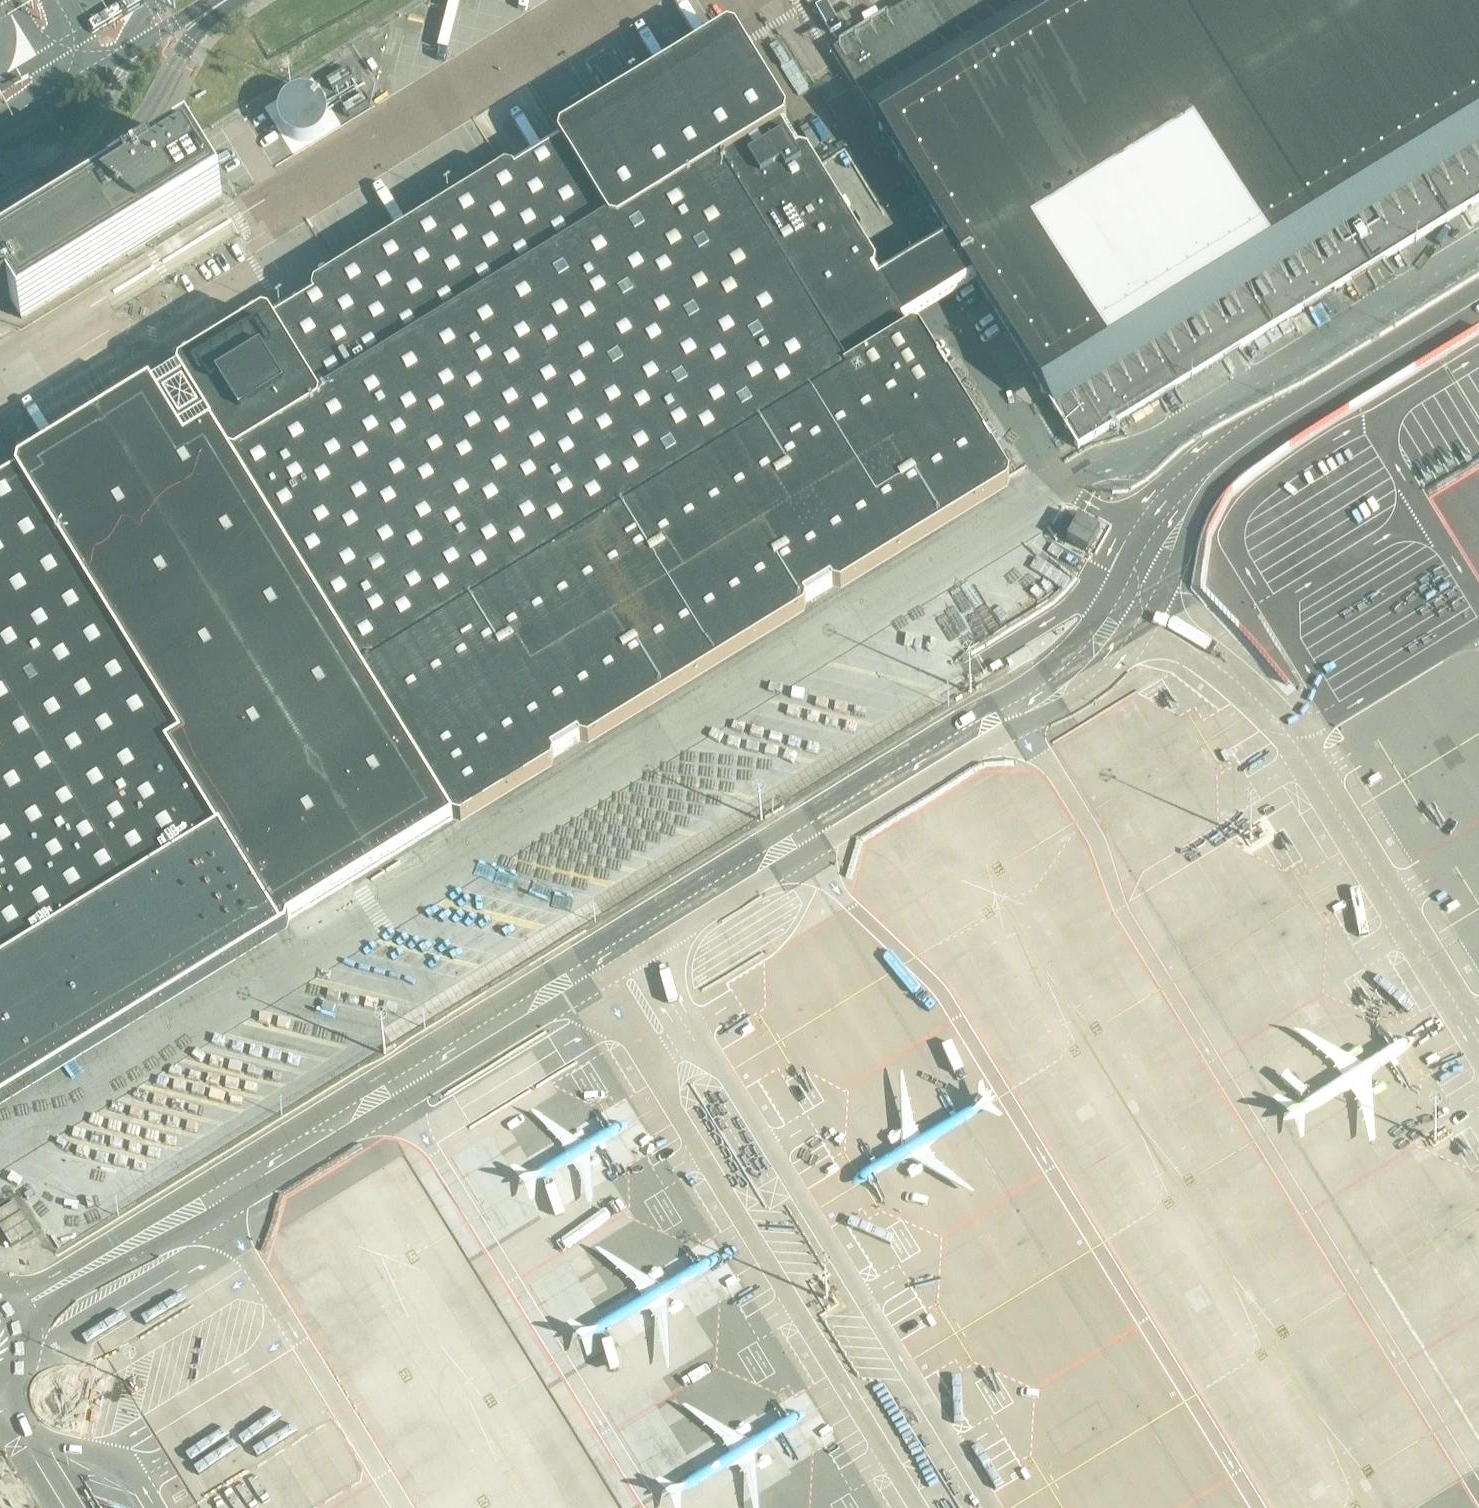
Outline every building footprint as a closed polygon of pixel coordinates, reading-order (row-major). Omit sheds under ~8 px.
[(1478,202),(1478,0),(914,0),(833,50),(860,93),(949,237),(947,239),(975,284),(977,283),(1075,443),(1078,448),(1478,202)] [(179,371),(179,378),(454,825),(462,827),(552,771),(554,764),(581,747),(589,749),(804,617),(805,609),(833,592),(841,594),(1008,492),(1009,484),(920,337),(913,336),(907,326),(937,308),(975,284),(947,239),(908,263),(878,281),(874,274),(876,266),(808,155),(800,153),(785,129),(786,120),(735,37),(727,35),(561,137),(560,147),(514,173),(506,171),(315,288),(313,298),(282,317),(269,321),(263,320),(179,371)] [(294,134),(303,135),(312,133),(320,128),(325,120),(327,111),(325,102),(319,94),(311,88),(301,87),(291,90),(284,95),(279,104),(278,113),(280,121),(286,129),(294,134)] [(187,134),(190,139),(197,135),(196,133),(194,130),(187,134)] [(11,302),(22,320),(123,257),(125,259),(146,246),(174,229),(173,227),(222,197),(189,144),(0,260),(0,284),(4,291),(0,293),(0,308),(11,302)] [(454,825),(179,378),(166,386),(154,393),(151,389),(19,469),(18,477),(0,488),(0,1110),(288,934),(290,926),(454,825)] [(1087,551),(1100,528),(1080,516),(1067,539),(1087,551)] [(11,1247),(34,1233),(15,1202),(0,1212),(0,1228),(11,1247)]
